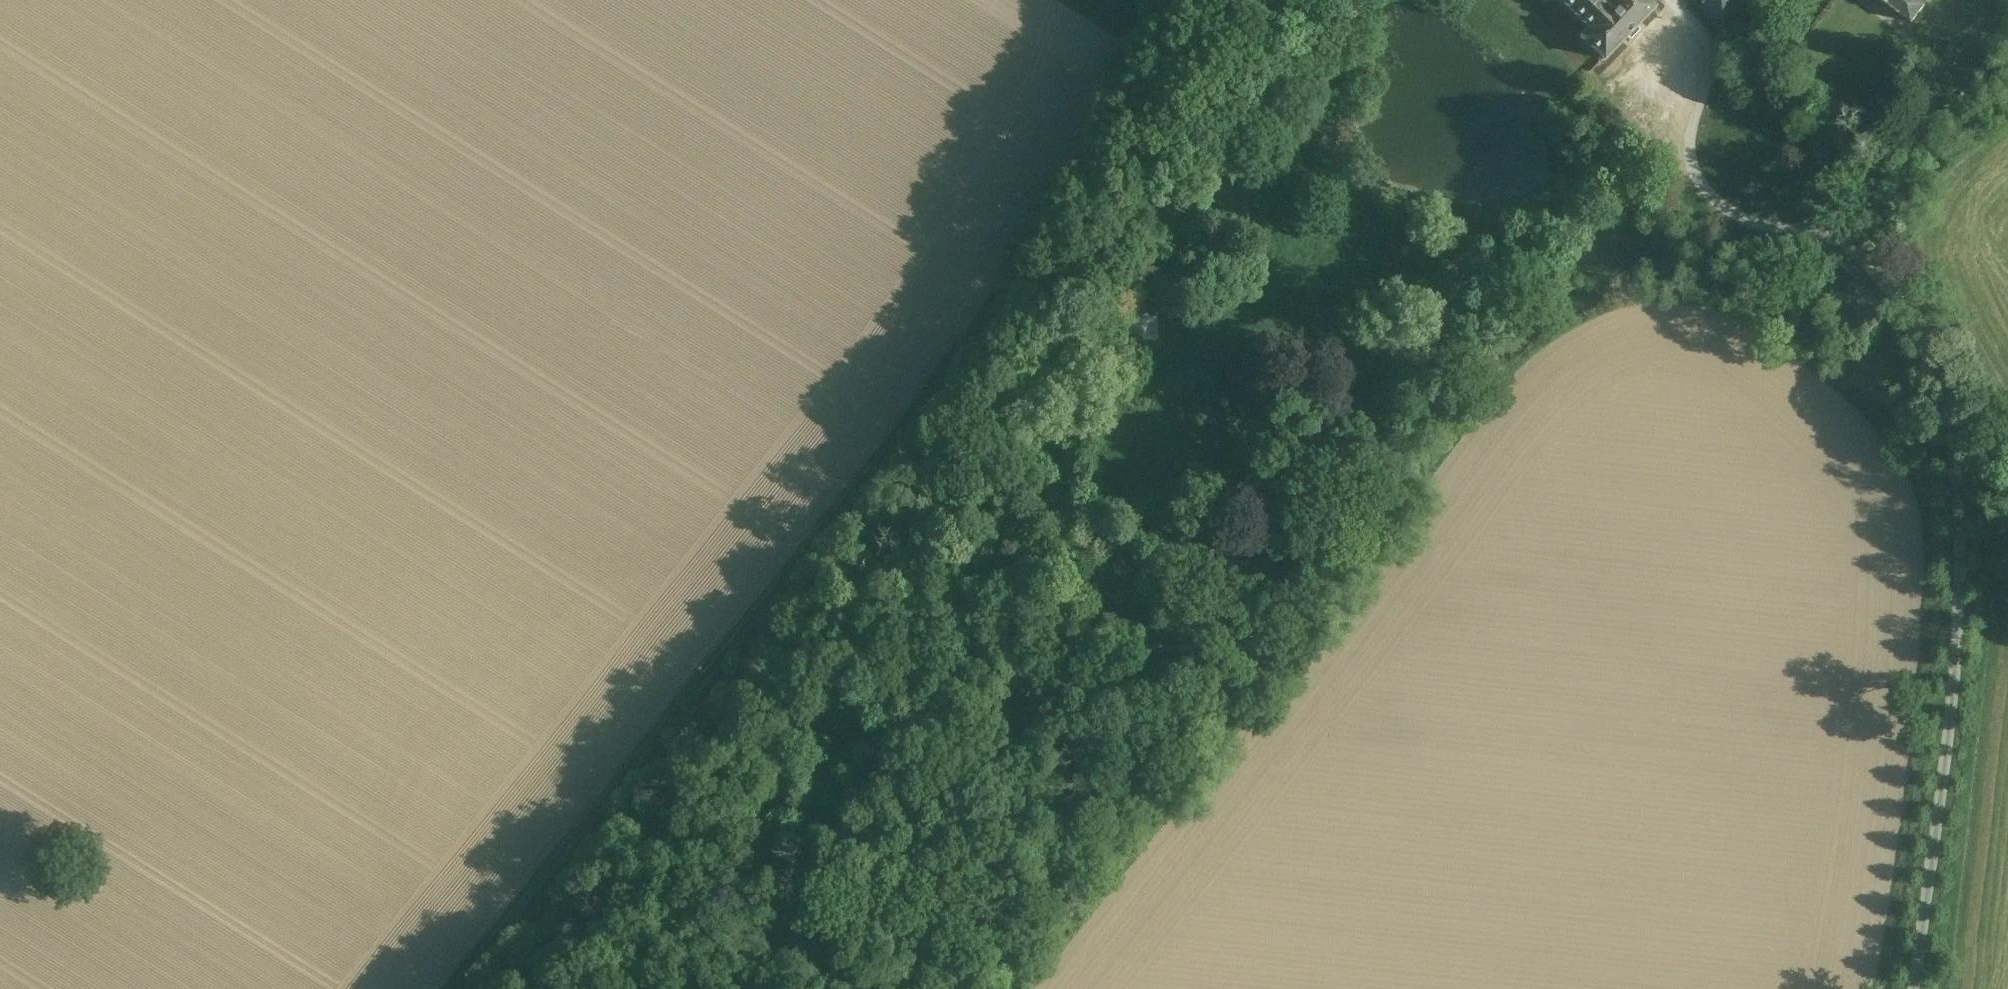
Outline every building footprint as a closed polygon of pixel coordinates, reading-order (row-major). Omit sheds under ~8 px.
[(1645,0),(1563,0),(1591,28),(1584,36),(1583,36),(1581,38),(1583,40),(1584,40),(1601,58),(1603,60),(1605,58),(1605,57),(1651,9),(1651,10),(1653,8),(1651,6),(1645,0)] [(1725,24),(1746,0),(1700,0),(1725,24)] [(1916,26),(1929,8),(1924,4),(1928,0),(1883,0),(1916,26)] [(1128,336),(1155,335),(1155,315),(1128,315),(1128,336)]
